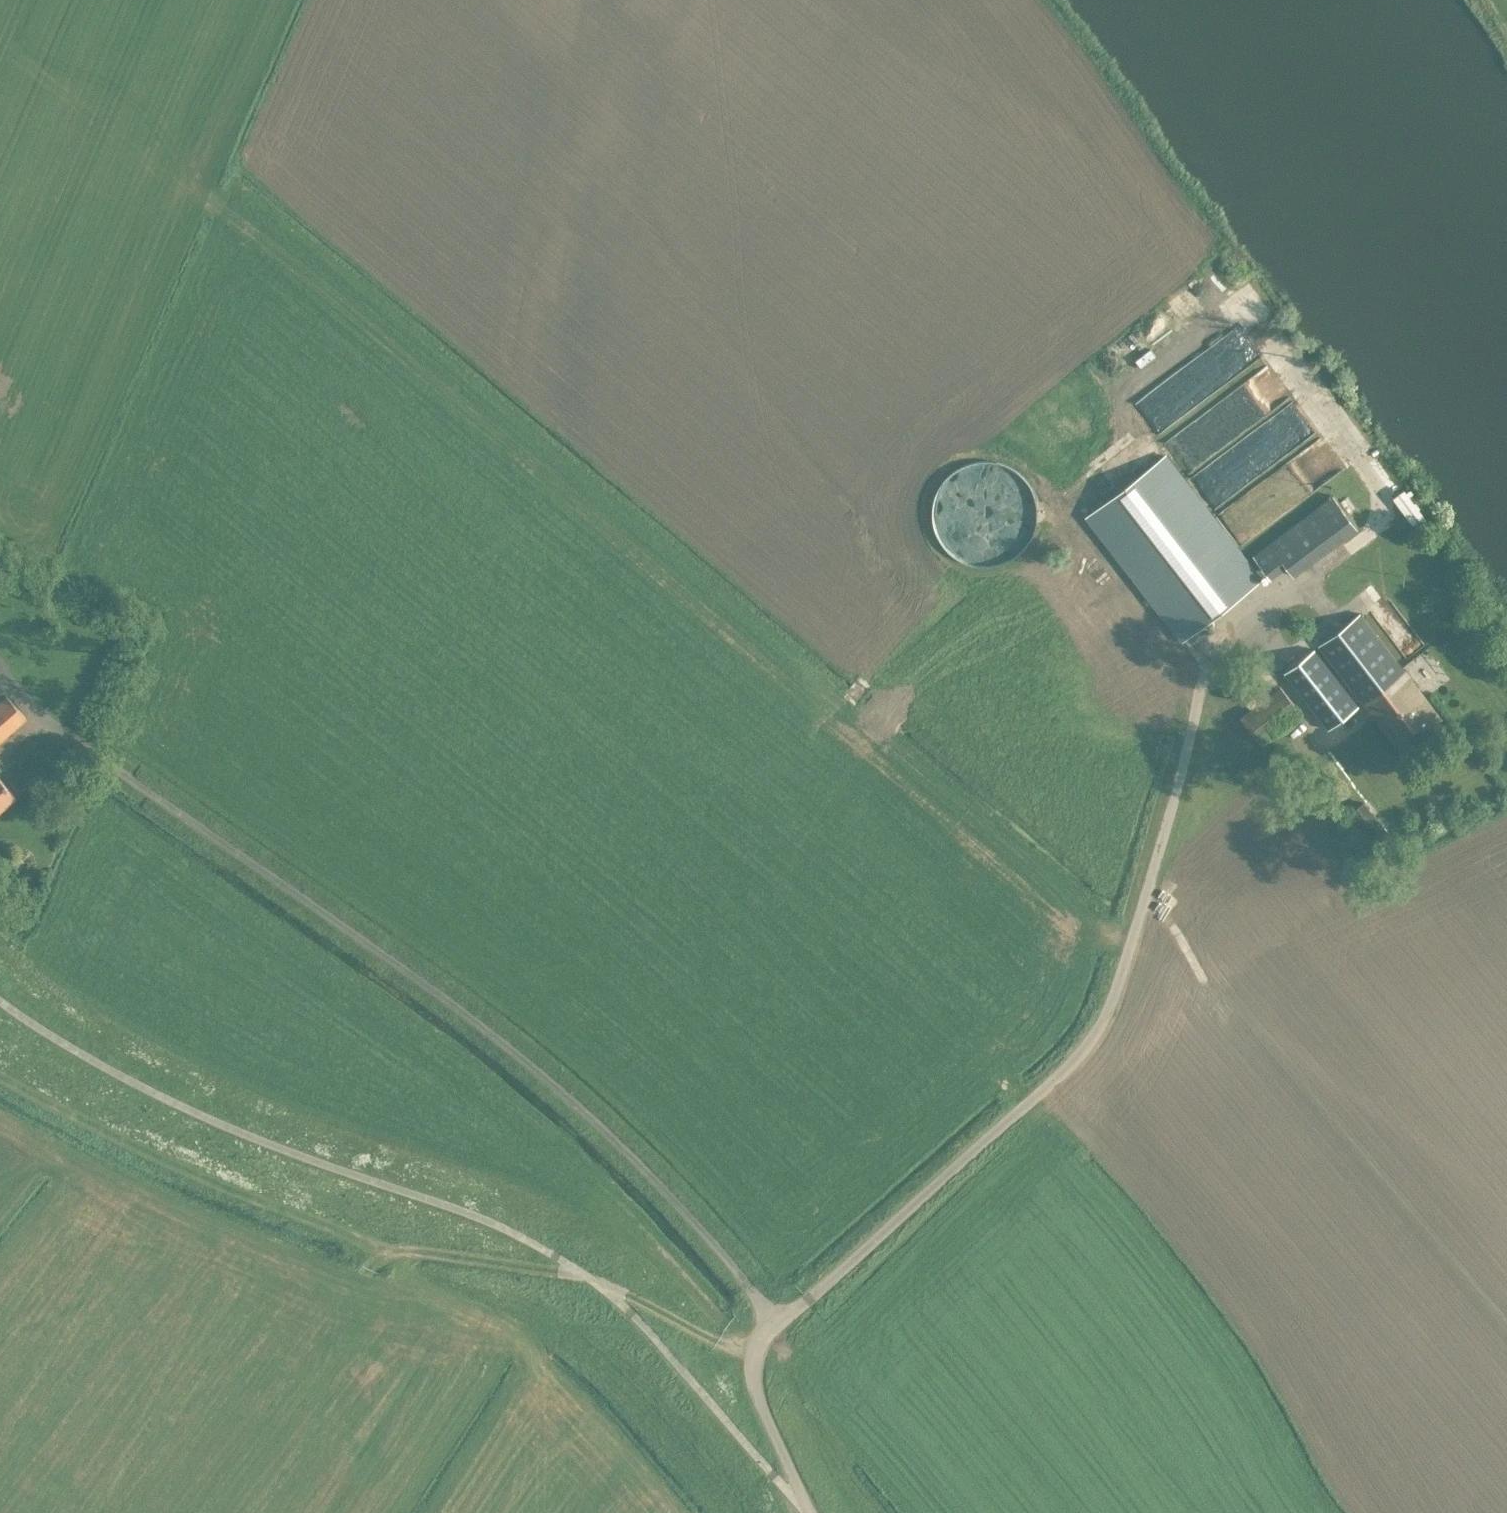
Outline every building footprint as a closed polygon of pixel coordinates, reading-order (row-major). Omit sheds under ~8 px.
[(1185,339),(1124,387),(1143,411),(1204,363),(1185,339)] [(1260,575),(1164,451),(1085,512),(1181,636),(1260,575)] [(1242,469),(1230,453),(1202,475),(1214,491),(1242,469)] [(1308,453),(1269,477),(1281,498),(1321,474),(1308,453)] [(1356,523),(1332,491),(1268,540),(1292,572),(1356,523)] [(1439,714),(1357,609),(1316,641),(1398,746),(1439,714)] [(1327,724),(1355,702),(1311,645),(1283,666),(1327,724)] [(14,703),(5,692),(0,696),(0,715),(14,703)] [(14,703),(0,715),(0,735),(24,714),(14,703)] [(13,791),(0,776),(0,802),(13,791)]
